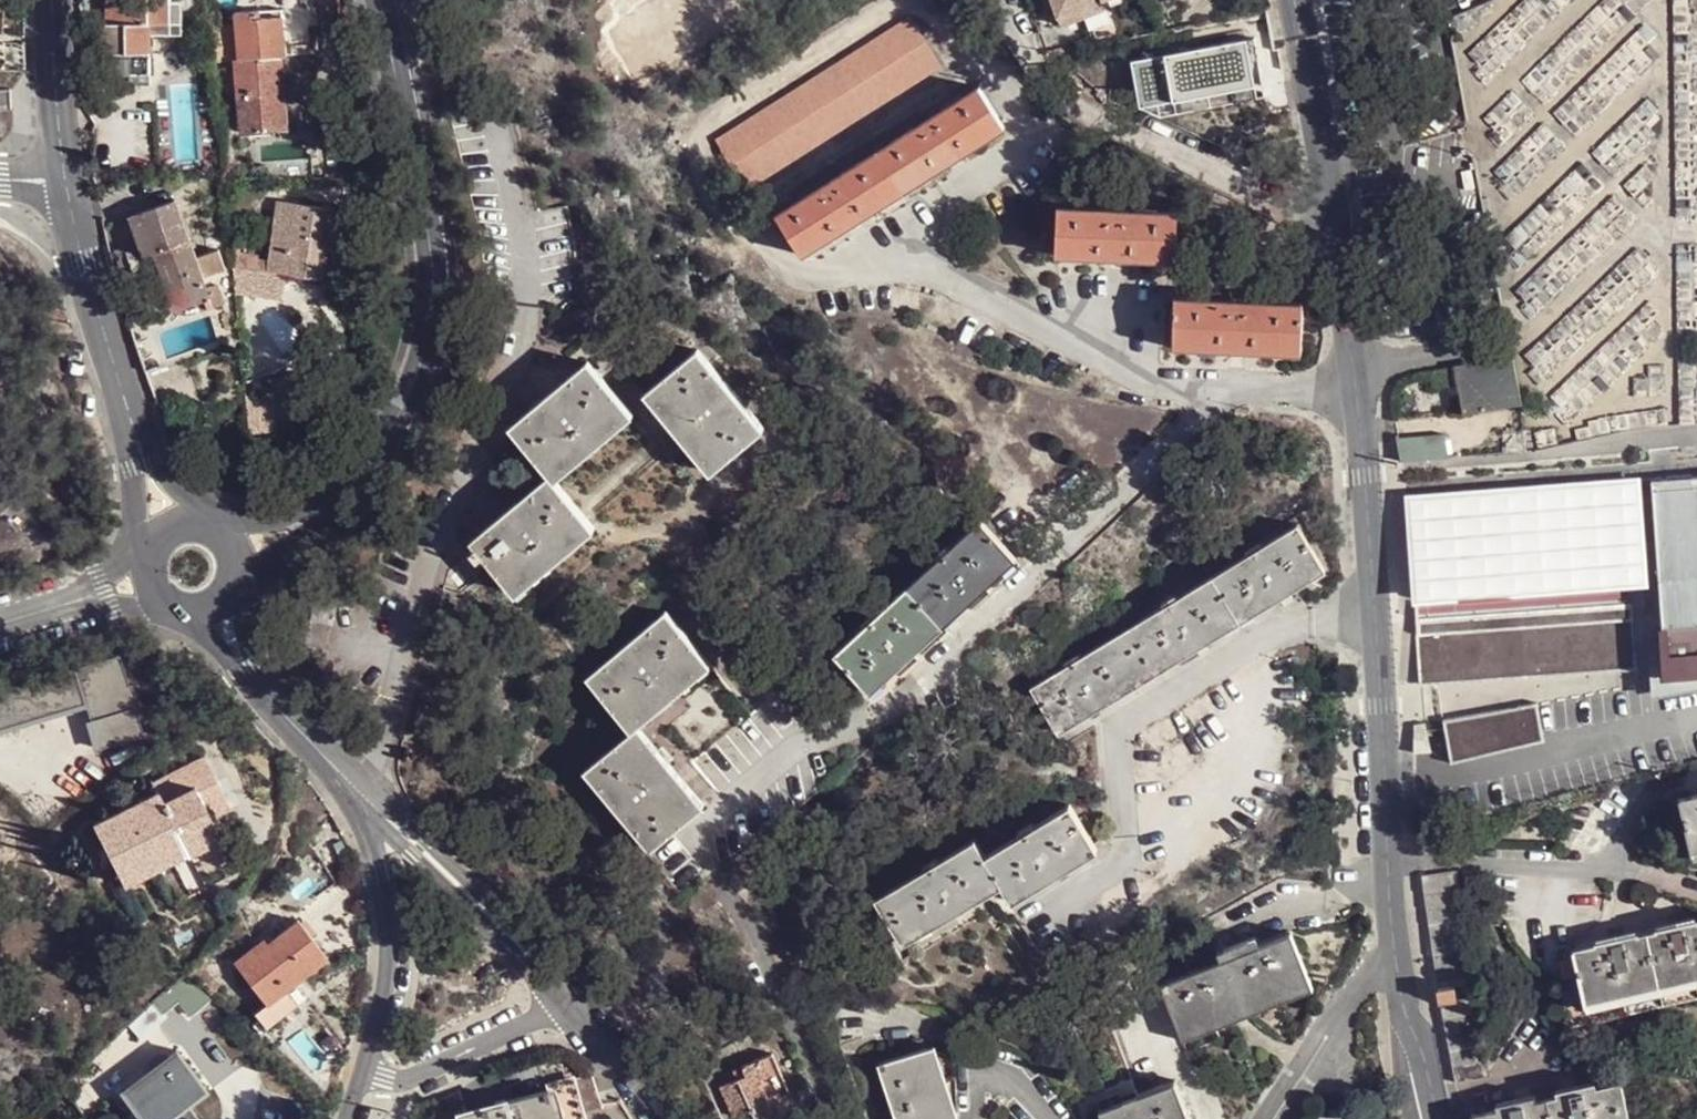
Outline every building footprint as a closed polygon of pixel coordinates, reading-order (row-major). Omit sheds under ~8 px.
[(171,1),(171,0),(106,0),(106,9),(117,9),(117,23),(106,23),(107,49),(107,75),(153,74),(152,34),(152,22),(171,22),(171,1)] [(287,100),(285,78),(283,56),(287,56),(285,26),(319,27),(319,0),(282,0),(283,8),(257,11),(236,13),(237,26),(240,59),(234,59),(241,133),(281,129),(279,101),(287,100)] [(257,11),(283,8),(282,0),(277,0),(256,2),(257,11)] [(1068,27),(1096,17),(1089,0),(1090,0),(1058,0),(1068,27)] [(1107,2),(1106,0),(1090,0),(1089,0),(1096,17),(1110,11),(1107,2)] [(184,1),(171,1),(171,22),(152,22),(152,34),(184,34),(184,1)] [(106,9),(106,23),(117,23),(117,9),(106,9)] [(747,189),(941,67),(911,19),(717,141),(747,189)] [(212,28),(215,58),(224,58),(224,60),(234,59),(240,59),(237,26),(212,28)] [(1256,42),(1247,44),(1251,64),(1258,63),(1256,42)] [(1132,64),(1140,108),(1208,97),(1210,109),(1265,100),(1258,63),(1251,64),(1247,44),(1132,64)] [(0,45),(0,66),(24,67),(24,57),(25,46),(0,45)] [(0,90),(0,111),(8,111),(9,90),(0,90)] [(988,139),(1004,129),(979,90),(880,153),(905,191),(919,182),(917,178),(936,166),(938,170),(971,150),(968,145),(985,134),(988,139)] [(1208,97),(1140,108),(1161,119),(1210,109),(1208,97)] [(289,129),(287,100),(279,101),(281,129),(289,129)] [(968,145),(971,150),(988,139),(985,134),(968,145)] [(905,191),(880,153),(777,216),(802,256),(819,246),(815,241),(834,229),(837,234),(870,214),(867,209),(882,199),(886,204),(905,191)] [(917,178),(919,182),(938,170),(936,166),(917,178)] [(1465,191),(1475,189),(1471,171),(1462,173),(1465,191)] [(215,306),(209,287),(205,278),(228,270),(220,250),(197,258),(175,199),(131,216),(145,256),(159,295),(161,299),(163,301),(166,304),(170,308),(173,310),(176,311),(184,313),(191,313),(196,313),(215,306)] [(867,209),(870,214),(886,204),(882,199),(867,209)] [(232,254),(236,295),(254,297),(255,287),(285,291),(287,273),(325,278),(330,243),(334,207),(277,200),(269,261),(238,255),(232,254)] [(1155,256),(1155,261),(1175,262),(1177,215),(1154,213),(1153,214),(1085,211),(1085,210),(1057,210),(1054,256),(1076,257),(1077,252),(1097,253),(1097,259),(1137,260),(1137,255),(1155,256)] [(815,241),(819,246),(837,234),(834,229),(815,241)] [(230,237),(232,254),(238,255),(241,239),(230,237)] [(219,283),(209,287),(215,306),(226,302),(219,283)] [(284,301),(285,291),(255,287),(254,297),(284,301)] [(1277,348),(1276,355),(1288,356),(1300,357),(1303,305),(1223,301),(1176,300),(1174,351),(1197,352),(1197,344),(1218,345),(1218,351),(1257,353),(1258,347),(1277,348)] [(1187,353),(1218,351),(1218,345),(1197,344),(1197,352),(1187,353)] [(1226,355),(1276,355),(1277,348),(1258,347),(1257,353),(1226,355)] [(703,454),(716,469),(766,428),(749,410),(744,413),(734,401),(740,397),(727,382),(721,386),(710,373),(715,369),(699,349),(650,389),(664,408),(659,411),(672,427),(697,458),(703,454)] [(1520,404),(1512,356),(1508,357),(1464,366),(1469,394),(1459,396),(1463,415),(1520,404)] [(550,476),(552,477),(565,465),(569,471),(622,426),(617,421),(630,411),(589,363),(572,377),(577,383),(561,395),(556,390),(543,401),(547,407),(534,418),(529,413),(510,428),(550,476)] [(1454,367),(1459,396),(1469,394),(1464,366),(1454,367)] [(727,382),(715,369),(710,373),(721,386),(727,382)] [(572,377),(556,390),(561,395),(577,383),(572,377)] [(644,394),(659,411),(664,408),(650,389),(644,394)] [(278,393),(246,396),(249,424),(280,421),(278,393)] [(749,410),(740,397),(734,401),(744,413),(749,410)] [(543,401),(529,413),(534,418),(547,407),(543,401)] [(634,416),(630,411),(617,421),(622,426),(634,416)] [(1401,462),(1449,457),(1444,436),(1397,439),(1401,462)] [(710,473),(716,469),(703,454),(697,458),(710,473)] [(558,482),(569,471),(565,465),(552,477),(556,482),(558,482)] [(552,477),(550,476),(532,491),(537,497),(522,510),(517,505),(503,516),(509,521),(495,532),(491,527),(471,542),(476,549),(450,571),(446,585),(463,589),(490,566),(512,590),(525,581),(528,586),(584,540),(580,534),(593,524),(558,482),(556,482),(552,477)] [(1641,478),(1403,496),(1411,607),(1649,589),(1641,478)] [(1652,482),(1662,616),(1666,671),(1696,668),(1696,478),(1652,482)] [(532,491),(517,505),(522,510),(537,497),(532,491)] [(503,516),(491,527),(495,532),(509,521),(503,516)] [(972,592),(983,583),(987,587),(1017,560),(982,521),(910,588),(942,626),(976,597),(972,592)] [(596,528),(593,524),(580,534),(584,540),(596,528)] [(1286,587),(1290,593),(1321,574),(1296,533),(1212,584),(1237,625),(1279,600),(1275,594),(1286,587)] [(517,595),(528,586),(525,581),(512,590),(517,595)] [(976,597),(987,587),(983,583),(972,592),(976,597)] [(1201,639),(1205,644),(1237,625),(1212,584),(1120,638),(1147,681),(1194,652),(1190,646),(1201,639)] [(1279,600),(1290,593),(1286,587),(1275,594),(1279,600)] [(942,626),(910,588),(835,654),(871,693),(903,664),(899,660),(909,651),(913,654),(942,626)] [(1416,623),(1420,686),(1438,685),(1635,671),(1630,608),(1416,623)] [(639,729),(646,723),(642,717),(651,709),(656,714),(700,676),(696,672),(707,663),(665,613),(648,628),(652,632),(637,644),(633,640),(619,651),(623,657),(610,668),(606,663),(587,679),(632,735),(639,729)] [(1662,616),(1646,616),(1652,700),(1696,692),(1696,668),(1666,671),(1662,616)] [(648,628),(633,640),(637,644),(652,632),(648,628)] [(1104,698),(1108,705),(1147,681),(1120,638),(1031,693),(1057,736),(1097,711),(1093,705),(1104,698)] [(1194,652),(1205,644),(1201,639),(1190,646),(1194,652)] [(0,685),(0,729),(85,704),(95,744),(143,733),(130,702),(138,699),(132,681),(126,682),(118,650),(0,685)] [(619,651),(606,663),(610,668),(623,657),(619,651)] [(903,664),(913,654),(909,651),(899,660),(903,664)] [(711,669),(707,663),(696,672),(700,676),(711,669)] [(1097,711),(1108,705),(1104,698),(1093,705),(1097,711)] [(1544,743),(1535,706),(1443,723),(1451,763),(1544,743)] [(646,723),(656,714),(651,709),(642,717),(646,723)] [(1414,726),(1414,754),(1431,753),(1425,725),(1414,726)] [(646,746),(649,742),(639,729),(632,735),(583,773),(599,791),(604,787),(616,801),(611,805),(623,819),(628,814),(639,828),(634,833),(651,853),(701,810),(692,799),(697,795),(660,754),(655,757),(646,746)] [(660,754),(649,742),(646,746),(655,757),(660,754)] [(200,794),(217,785),(202,756),(151,781),(154,791),(93,823),(124,884),(220,836),(211,818),(200,794)] [(229,808),(217,785),(200,794),(211,818),(229,808)] [(599,791),(611,805),(616,801),(604,787),(599,791)] [(705,806),(697,795),(692,799),(701,810),(705,806)] [(1677,802),(1691,853),(1696,852),(1696,797),(1677,802)] [(1058,868),(1061,874),(1098,851),(1072,805),(987,857),(1004,886),(1013,902),(1048,880),(1046,875),(1058,868)] [(623,819),(634,833),(639,828),(628,814),(623,819)] [(1004,886),(987,857),(976,840),(877,900),(903,946),(954,914),(951,908),(964,901),(968,906),(1004,886)] [(1048,880),(1061,874),(1058,868),(1046,875),(1048,880)] [(1422,876),(1439,990),(1453,988),(1472,985),(1455,873),(1422,876)] [(954,914),(968,906),(964,901),(951,908),(954,914)] [(261,946),(258,942),(233,960),(266,1003),(254,1012),(266,1027),(282,1015),(272,1001),(328,957),(298,918),(268,942),(261,946)] [(1655,928),(1657,933),(1695,925),(1694,918),(1655,928)] [(1597,946),(1571,952),(1583,1004),(1620,996),(1658,987),(1696,978),(1696,925),(1695,925),(1657,933),(1636,938),(1597,946)] [(1596,940),(1597,946),(1636,938),(1634,931),(1596,940)] [(1162,985),(1164,993),(1293,941),(1290,934),(1259,946),(1221,962),(1162,985)] [(264,937),(258,942),(261,946),(268,942),(264,937)] [(1218,953),(1221,962),(1259,946),(1256,938),(1218,953)] [(1164,993),(1181,1035),(1310,983),(1293,941),(1164,993)] [(187,974),(154,999),(163,1010),(178,999),(190,1015),(211,997),(187,974)] [(1696,978),(1658,987),(1659,993),(1696,984),(1696,982),(1696,978)] [(1310,983),(1181,1035),(1183,1040),(1313,990),(1310,983)] [(1659,993),(1658,987),(1620,996),(1621,1001),(1659,993)] [(1439,990),(1441,1004),(1455,1003),(1453,988),(1439,990)] [(1621,1001),(1620,996),(1583,1004),(1585,1009),(1621,1001)] [(1455,1003),(1441,1004),(1455,1084),(1490,1078),(1475,1000),(1455,1003)] [(928,1049),(951,1118),(960,1118),(936,1047),(928,1049)] [(928,1049),(885,1062),(904,1118),(951,1118),(928,1049)] [(181,1098),(186,1104),(196,1096),(206,1089),(177,1050),(122,1090),(136,1110),(143,1105),(153,1118),(181,1098)] [(756,1118),(773,1118),(790,1111),(782,1092),(790,1089),(774,1054),(743,1067),(748,1076),(720,1089),(727,1103),(733,1118),(739,1116),(752,1110),(756,1118)] [(885,1062),(879,1065),(896,1118),(904,1118),(885,1062)] [(590,1071),(540,1086),(542,1091),(464,1113),(465,1118),(580,1118),(579,1114),(603,1107),(600,1100),(590,1071)] [(1102,1118),(1189,1118),(1175,1082),(1099,1111),(1102,1118)] [(1555,1094),(1556,1100),(1595,1091),(1593,1084),(1555,1094)] [(1471,1118),(1628,1118),(1621,1086),(1595,1091),(1556,1100),(1536,1104),(1497,1113),(1471,1118)] [(1496,1106),(1497,1113),(1536,1104),(1534,1097),(1496,1106)] [(186,1104),(181,1098),(153,1118),(143,1105),(136,1110),(143,1118),(166,1118),(186,1104)] [(752,1110),(739,1116),(741,1118),(756,1118),(752,1110)]
